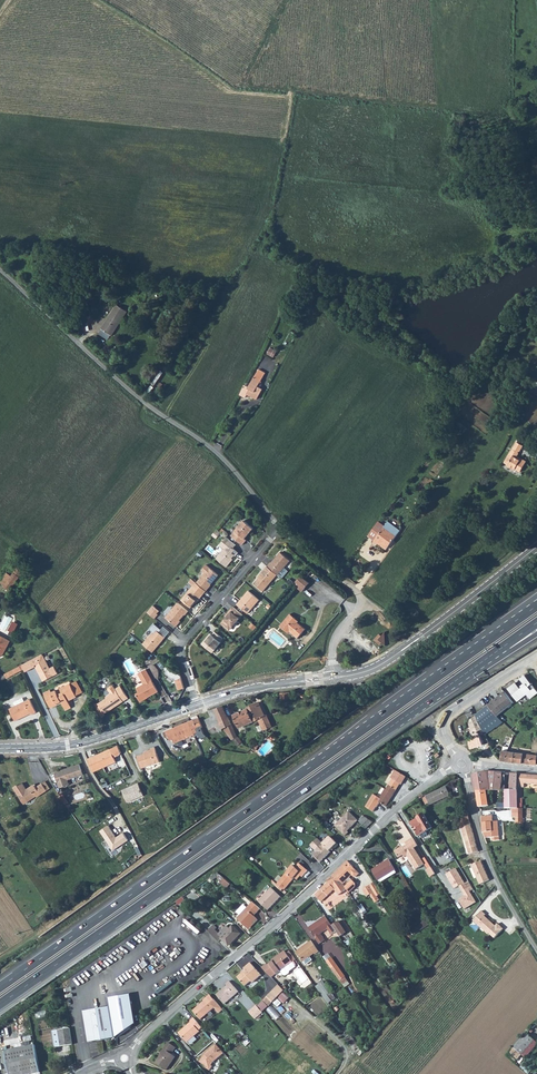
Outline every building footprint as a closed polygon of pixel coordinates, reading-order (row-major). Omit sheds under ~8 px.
[(117,305),(101,329),(112,336),(127,312),(117,305)] [(271,346),(268,353),(274,357),(278,350),(271,346)] [(245,385),(240,394),(246,398),(248,395),(257,400),(262,389),(258,387),(265,373),(259,370),(249,387),(245,385)] [(458,421),(453,426),(463,433),(467,428),(458,421)] [(515,469),(516,469),(521,460),(516,458),(518,455),(524,446),(517,442),(504,462),(509,465),(508,467),(514,471),(515,469)] [(521,460),(516,469),(520,472),(527,461),(522,458),(521,460)] [(254,528),(244,520),(231,535),(242,545),(247,540),(245,538),(254,528)] [(385,525),(380,521),(368,535),(374,540),(373,542),(377,545),(378,543),(386,550),(401,530),(388,521),(385,525)] [(217,538),(222,532),(218,528),(213,534),(217,538)] [(236,545),(226,537),(220,544),(224,548),(216,558),(227,566),(231,561),(230,560),(235,555),(236,556),(239,552),(233,548),(236,545)] [(290,560),(281,551),(271,562),(267,566),(277,574),(278,574),(290,560)] [(218,575),(206,564),(202,570),(205,573),(196,583),(206,591),(210,587),(209,586),(218,575)] [(277,574),(267,566),(260,575),(261,575),(254,583),(263,591),(277,574)] [(11,576),(7,572),(0,582),(0,583),(9,591),(23,572),(17,567),(17,568),(15,570),(11,576)] [(294,584),(302,591),(309,583),(301,576),(294,584)] [(206,591),(196,583),(192,579),(189,582),(193,585),(181,600),(191,608),(197,600),(198,601),(206,591)] [(259,599),(248,590),(237,604),(248,613),(259,599)] [(16,603),(10,598),(7,602),(12,607),(16,603)] [(189,612),(178,603),(166,618),(177,627),(180,623),(179,622),(185,615),(186,615),(189,612)] [(153,606),(147,612),(155,619),(158,615),(153,611),(156,608),(153,606)] [(242,614),(233,606),(226,614),(228,615),(221,623),(227,628),(231,628),(242,614)] [(282,623),(288,627),(286,629),(290,631),(298,638),(305,629),(297,622),(296,623),(293,620),(295,618),(290,614),(282,623)] [(282,623),(280,626),(288,633),(290,631),(286,629),(288,627),(282,623)] [(165,638),(155,629),(143,644),(153,653),(165,638)] [(223,638),(215,631),(212,634),(210,633),(207,637),(208,638),(202,644),(212,652),(221,642),(220,641),(223,638)] [(374,639),(380,645),(382,642),(379,639),(382,636),(379,634),(374,639)] [(0,656),(2,655),(10,641),(0,636),(0,656)] [(35,657),(22,664),(24,668),(26,671),(35,666),(39,673),(42,671),(43,672),(42,673),(45,680),(56,674),(52,666),(48,669),(46,668),(44,665),(46,664),(41,656),(36,659),(35,657)] [(173,680),(175,680),(181,678),(180,676),(170,667),(165,673),(173,680)] [(4,674),(6,678),(15,673),(13,669),(4,674)] [(136,694),(140,702),(146,699),(145,698),(147,697),(148,698),(158,692),(146,669),(138,674),(144,684),(136,688),(138,692),(136,694)] [(507,689),(517,701),(525,694),(529,699),(536,692),(536,691),(534,687),(530,690),(528,686),(531,684),(524,675),(519,679),(524,685),(519,688),(515,682),(507,689)] [(175,680),(178,690),(184,688),(181,678),(175,680)] [(70,683),(76,696),(82,692),(76,681),(70,683)] [(64,708),(70,705),(68,700),(69,699),(70,700),(77,697),(76,696),(70,683),(51,692),(50,690),(43,693),(51,708),(62,703),(64,708)] [(113,708),(113,707),(122,700),(123,701),(128,698),(120,686),(115,689),(113,686),(111,686),(108,688),(108,689),(105,691),(105,693),(107,696),(105,697),(106,698),(99,703),(105,713),(113,708)] [(494,694),(495,695),(497,697),(503,691),(501,688),(494,694)] [(285,692),(286,699),(293,699),(292,691),(285,692)] [(494,696),(505,710),(513,703),(503,691),(497,697),(495,695),(494,696)] [(487,705),(497,716),(505,710),(494,696),(491,699),(492,701),(487,705)] [(14,719),(30,712),(30,713),(31,715),(36,712),(30,699),(9,708),(14,719)] [(105,713),(99,703),(94,704),(102,718),(104,716),(105,713)] [(255,704),(246,708),(247,709),(233,715),(239,728),(258,719),(263,730),(271,726),(266,716),(264,716),(259,704),(256,705),(255,704)] [(485,734),(502,722),(497,716),(487,705),(476,714),(483,730),(485,734)] [(208,711),(213,722),(219,719),(224,729),(225,731),(230,738),(235,741),(234,742),(237,745),(238,745),(242,742),(238,736),(236,737),(223,706),(208,711)] [(202,713),(207,724),(213,722),(208,711),(202,713)] [(14,719),(15,721),(30,713),(30,712),(14,719)] [(483,730),(476,714),(471,718),(470,724),(474,733),(483,730)] [(172,740),(174,743),(193,735),(194,736),(198,734),(198,736),(204,733),(201,728),(202,727),(198,718),(194,720),(183,724),(186,733),(172,739),(172,740)] [(207,724),(209,729),(216,726),(218,731),(224,729),(219,719),(213,722),(207,724)] [(163,732),(166,738),(168,737),(170,741),(172,740),(172,739),(186,733),(183,724),(163,732)] [(88,758),(94,771),(116,761),(114,756),(121,753),(118,745),(88,758)] [(498,760),(505,761),(506,751),(502,751),(496,746),(492,753),(498,760)] [(144,754),(137,756),(141,768),(159,762),(154,747),(150,748),(150,750),(146,751),(146,753),(144,754)] [(505,761),(524,764),(536,765),(536,755),(506,751),(505,761)] [(79,762),(54,772),(60,787),(70,783),(68,779),(83,773),(79,762)] [(388,785),(396,790),(400,784),(401,785),(406,777),(395,771),(390,778),(392,779),(388,785)] [(476,791),(486,791),(501,790),(502,773),(485,771),(472,775),(475,791),(476,791)] [(518,787),(523,788),(524,783),(536,784),(536,776),(519,774),(518,787)] [(36,787),(41,794),(47,790),(50,788),(45,781),(36,787)] [(22,801),(26,798),(28,801),(37,796),(37,797),(41,794),(36,787),(33,789),(32,788),(28,790),(27,789),(22,783),(18,786),(17,784),(13,787),(22,801)] [(139,783),(123,790),(128,803),(144,795),(139,783)] [(374,794),(366,807),(374,812),(380,803),(386,806),(396,790),(388,785),(380,797),(374,794)] [(423,798),(425,805),(428,803),(429,805),(450,795),(445,786),(425,796),(425,797),(423,798)] [(504,790),(505,809),(512,808),(517,808),(517,798),(516,790),(511,790),(504,790)] [(476,791),(479,807),(489,806),(486,791),(476,791)] [(512,808),(512,817),(515,818),(514,826),(522,826),(522,808),(517,808),(512,808)] [(348,811),(335,825),(346,836),(349,833),(348,831),(359,821),(358,820),(348,811)] [(460,827),(470,824),(467,812),(462,813),(463,816),(462,816),(461,815),(460,815),(459,816),(459,817),(458,817),(460,827)] [(418,836),(432,828),(424,814),(417,818),(418,819),(411,824),(418,836)] [(481,816),(483,832),(485,838),(492,837),(492,841),(499,840),(497,821),(492,822),(492,815),(481,816)] [(362,816),(358,820),(359,821),(366,828),(372,822),(371,821),(363,816),(362,816)] [(460,827),(464,839),(464,838),(473,835),(470,824),(460,827)] [(109,826),(101,832),(114,851),(128,841),(123,833),(117,837),(109,826)] [(464,838),(469,854),(478,851),(473,835),(464,838)] [(405,846),(401,846),(394,851),(398,858),(403,855),(404,857),(407,856),(415,869),(424,864),(414,848),(417,846),(412,837),(405,842),(407,845),(408,846),(405,848),(405,846)] [(311,847),(316,852),(313,856),(320,864),(338,846),(330,838),(323,845),(317,840),(311,847)] [(371,870),(378,881),(379,883),(396,873),(388,860),(378,866),(379,867),(376,869),(375,868),(371,870)] [(481,860),(471,864),(480,884),(489,880),(481,860)] [(334,875),(343,884),(347,880),(348,884),(344,887),(346,890),(349,893),(355,887),(355,884),(349,878),(353,874),(352,873),(355,870),(347,862),(334,875)] [(297,864),(295,867),(302,873),(300,876),(301,877),(306,872),(297,864)] [(277,884),(284,890),(294,878),(297,879),(300,876),(302,873),(295,867),(292,865),(277,884)] [(435,874),(431,867),(426,870),(430,876),(435,874)] [(456,869),(446,874),(454,889),(459,886),(462,890),(471,885),(469,882),(466,883),(456,869)] [(217,878),(221,882),(224,884),(226,881),(220,875),(217,878)] [(314,895),(321,902),(334,890),(338,895),(346,890),(344,887),(343,884),(334,875),(327,881),(328,882),(314,895)] [(374,883),(362,890),(367,896),(370,895),(375,903),(379,900),(377,896),(380,894),(374,883)] [(474,889),(471,885),(462,890),(465,896),(459,899),(465,909),(477,902),(470,891),(474,889)] [(260,903),(268,910),(281,897),(271,888),(260,899),(262,901),(260,903)] [(174,904),(178,907),(184,900),(182,898),(174,904)] [(237,919),(247,928),(257,918),(254,916),(260,909),(253,902),(246,908),(243,905),(236,912),(240,916),(237,919)] [(486,914),(482,910),(473,920),(489,934),(496,925),(490,920),(489,921),(488,920),(488,918),(485,915),(486,914)] [(322,939),(323,938),(320,934),(327,929),(331,934),(335,931),(331,926),(325,916),(308,928),(320,944),(324,941),(322,939)] [(408,927),(412,935),(428,925),(423,917),(408,927)] [(247,928),(249,930),(258,919),(257,918),(247,928)] [(331,926),(335,931),(340,937),(346,933),(338,921),(331,926)] [(206,929),(219,942),(221,939),(228,945),(240,933),(232,926),(230,929),(227,926),(219,934),(215,930),(216,928),(213,925),(212,927),(210,925),(207,928),(206,929)] [(303,961),(309,957),(314,954),(315,954),(319,952),(311,941),(295,952),(303,962),(303,961)] [(286,953),(292,962),(296,959),(289,951),(286,953)] [(261,967),(272,977),(281,971),(284,975),(286,975),(290,973),(290,971),(296,967),(292,962),(286,953),(285,952),(279,956),(278,955),(272,960),(272,961),(267,964),(266,964),(261,967)] [(326,962),(330,968),(335,964),(331,958),(326,962)] [(241,973),(237,976),(246,986),(251,981),(253,983),(261,975),(250,963),(244,968),(244,969),(246,971),(244,973),(243,972),(241,973)] [(330,968),(340,981),(345,977),(335,964),(330,968)] [(217,995),(225,1004),(239,992),(229,980),(225,984),(227,985),(217,995)] [(319,984),(331,1001),(335,999),(323,982),(319,984)] [(284,990),(278,985),(267,997),(273,1002),(284,990)] [(110,999),(111,1007),(116,1039),(137,1026),(132,996),(110,999)] [(207,998),(206,997),(203,1000),(204,1001),(193,1010),(201,1019),(215,1007),(220,1012),(223,1009),(214,999),(211,1002),(207,998)] [(273,1002),(267,997),(263,1001),(269,1007),(273,1002)] [(257,1005),(249,1012),(256,1019),(263,1012),(257,1005)] [(111,1007),(84,1012),(90,1043),(116,1039),(111,1007)] [(180,1034),(187,1042),(199,1031),(198,1030),(202,1027),(193,1018),(190,1021),(191,1022),(185,1027),(186,1028),(180,1034)] [(58,1030),(61,1046),(72,1044),(69,1028),(58,1030)] [(534,1039),(526,1032),(509,1052),(517,1060),(534,1039)] [(156,1063),(166,1070),(175,1057),(170,1053),(171,1051),(173,1052),(176,1047),(168,1042),(161,1053),(162,1054),(156,1063)] [(4,1051),(8,1073),(32,1073),(40,1072),(35,1045),(4,1051)] [(225,1054),(217,1045),(205,1055),(202,1060),(202,1064),(206,1066),(206,1068),(210,1071),(213,1067),(212,1066),(214,1063),(225,1054)]
